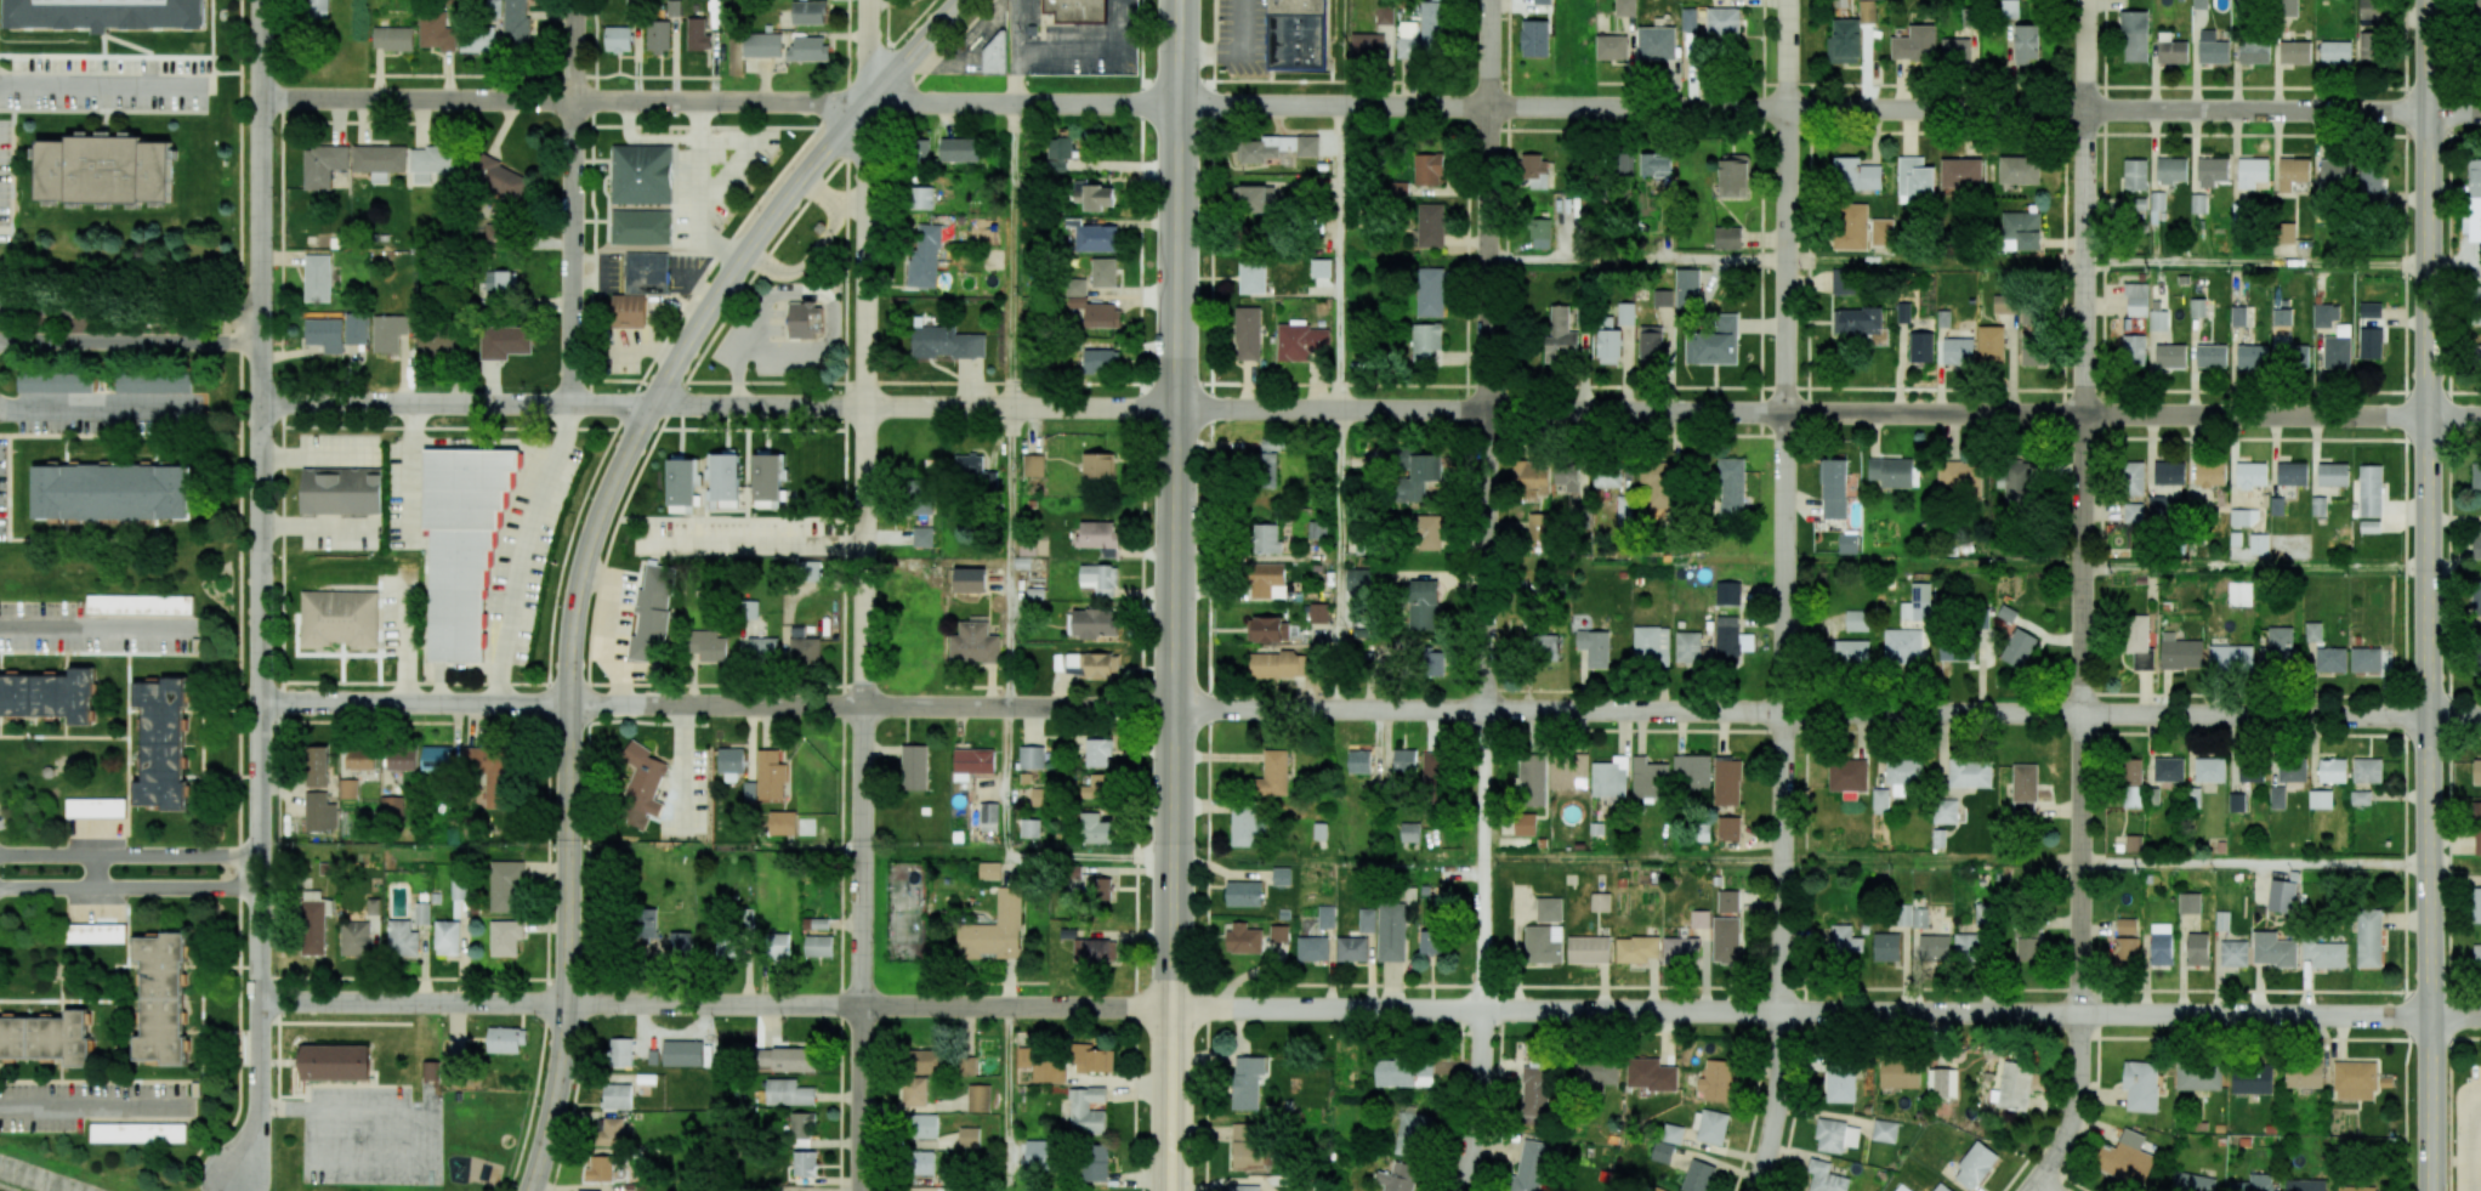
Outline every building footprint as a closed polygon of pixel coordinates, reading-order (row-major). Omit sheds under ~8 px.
[(8,28),(97,28),(97,35),(111,35),(111,28),(206,29),(206,0),(9,0),(8,28)] [(306,18),(328,19),(329,0),(306,0),(306,18)] [(501,0),(490,0),(489,18),(501,18),(501,0)] [(526,0),(504,0),(503,46),(533,47),(533,22),(526,22),(526,0)] [(1055,12),(1055,22),(1106,22),(1106,0),(1043,0),(1043,12),(1055,12)] [(1268,71),(1324,71),(1324,0),(1268,0),(1268,71)] [(1615,17),(1636,16),(1635,0),(1615,0),(1615,17)] [(1859,0),(1860,23),(1877,23),(1876,0),(1860,0),(1859,0)] [(2192,9),(2208,9),(2208,0),(2193,0),(2192,9)] [(2298,0),(2278,0),(2278,16),(2298,16),(2298,0)] [(2359,19),(2384,19),(2384,0),(2359,0),(2359,19)] [(793,24),(826,25),(826,2),(793,1),(793,24)] [(1397,57),(1446,57),(1446,2),(1421,2),(1420,38),(1397,38),(1397,57)] [(1393,25),(1394,5),(1377,5),(1377,24),(1393,25)] [(1696,9),(1682,8),(1682,31),(1696,31),(1696,9)] [(1707,34),(1739,34),(1740,9),(1707,8),(1707,34)] [(1972,28),(1972,8),(1963,8),(1963,28),(1972,28)] [(2122,62),(2148,62),(2147,11),(2121,12),(2122,62)] [(420,47),(440,47),(441,52),(456,51),(456,25),(452,25),(452,14),(419,14),(420,47)] [(687,50),(711,50),(711,35),(705,35),(705,18),(687,18),(687,50)] [(1860,63),(1860,19),(1834,19),(1834,33),(1828,33),(1827,63),(1860,63)] [(1549,21),(1522,20),(1521,57),(1548,57),(1549,21)] [(670,21),(647,21),(647,53),(670,52),(670,21)] [(1891,60),(1935,60),(1935,25),(1909,25),(1909,37),(1891,37),(1891,60)] [(2038,63),(2039,25),(2015,25),(2015,62),(2038,63)] [(631,26),(605,27),(605,52),(632,51),(631,26)] [(1674,26),(1638,27),(1638,60),(1675,59),(1674,26)] [(413,50),(413,28),(374,27),(373,50),(413,50)] [(494,52),(494,27),(460,28),(461,52),(494,52)] [(2228,64),(2229,42),(2215,41),(2216,30),(2199,30),(2198,63),(2228,64)] [(986,73),(1005,74),(1007,32),(986,31),(986,73)] [(2158,63),(2188,64),(2188,41),(2171,41),(2171,32),(2158,32),(2158,63)] [(2359,64),(2380,64),(2380,33),(2359,32),(2359,64)] [(743,57),(781,57),(781,33),(743,33),(743,57)] [(1352,59),(1385,58),(1384,34),(1351,34),(1352,59)] [(1596,59),(1627,60),(1627,36),(1597,35),(1596,59)] [(1686,59),(1699,58),(1698,35),(1686,35),(1686,59)] [(827,37),(794,37),(794,49),(786,49),(787,61),(827,60),(827,37)] [(1976,62),(1977,39),(1942,38),(1941,62),(1976,62)] [(2238,63),(2269,64),(2270,41),(2239,40),(2238,63)] [(2310,63),(2310,41),(2279,42),(2280,64),(2310,63)] [(2351,42),(2321,41),(2320,64),(2351,65),(2351,42)] [(38,200),(100,202),(100,208),(111,208),(111,203),(130,204),(130,209),(140,209),(141,201),(153,202),(153,204),(170,204),(172,142),(141,142),(142,138),(68,136),(68,141),(40,140),(38,200)] [(1318,156),(1319,136),(1261,136),(1261,141),(1241,141),(1241,163),(1265,164),(1265,158),(1279,158),(1279,150),(1296,150),(1296,156),(1318,156)] [(941,162),(979,161),(978,138),(941,138),(941,162)] [(1065,172),(1066,159),(1075,159),(1076,139),(1048,138),(1048,159),(1047,159),(1047,172),(1065,172)] [(929,139),(911,139),(912,159),(930,159),(929,139)] [(672,146),(613,144),(611,203),(671,204),(672,146)] [(407,146),(354,145),(353,172),(371,172),(371,184),(387,184),(388,172),(406,172),(407,146)] [(349,146),(305,146),(304,189),(332,190),(332,169),(349,169),(349,146)] [(411,146),(410,173),(415,173),(414,184),(430,185),(431,172),(459,173),(459,148),(411,146)] [(1614,175),(1633,176),(1634,153),(1615,152),(1614,175)] [(1415,185),(1439,185),(1439,175),(1445,175),(1444,154),(1415,155),(1415,185)] [(1530,189),(1553,188),(1552,162),(1542,162),(1541,154),(1520,154),(1520,178),(1530,178),(1530,189)] [(1719,198),(1748,197),(1748,154),(1719,154),(1719,198)] [(521,203),(532,178),(480,155),(469,180),(521,203)] [(1641,155),(1640,176),(1671,176),(1671,156),(1641,155)] [(1924,157),(1898,156),(1898,195),(1934,196),(1935,167),(1923,167),(1924,157)] [(2040,184),(2040,157),(2000,156),(2000,184),(2040,184)] [(1860,157),(1833,158),(1834,190),(1882,189),(1881,165),(1860,165),(1860,157)] [(2187,158),(2157,158),(2156,182),(2187,183),(2187,158)] [(2480,241),(2480,158),(2470,158),(2469,214),(2462,214),(2462,227),(2469,227),(2469,241),(2480,241)] [(1983,187),(1982,159),(1941,159),(1942,188),(1983,187)] [(2147,160),(2124,159),(2124,189),(2146,190),(2147,160)] [(2228,159),(2198,159),(2198,187),(2215,187),(2215,181),(2228,181),(2228,159)] [(2255,189),(2255,182),(2269,182),(2269,159),(2238,159),(2238,189),(2255,189)] [(2279,192),(2291,192),(2291,182),(2310,182),(2310,159),(2279,159),(2279,192)] [(2321,187),(2351,186),(2350,159),(2320,160),(2321,187)] [(2359,200),(2380,200),(2381,168),(2360,167),(2359,200)] [(1392,195),(1408,195),(1408,182),(1392,182),(1392,195)] [(1083,211),(1103,211),(1103,206),(1114,206),(1114,185),(1074,184),(1074,202),(1083,202),(1083,211)] [(1275,186),(1239,185),(1238,211),(1274,212),(1275,186)] [(933,187),(911,187),(910,209),(933,209),(933,187)] [(2165,192),(2151,192),(2151,215),(2165,215),(2165,192)] [(2206,213),(2206,194),(2192,194),(2191,213),(2206,213)] [(1418,248),(1444,248),(1444,204),(1419,204),(1418,248)] [(1867,249),(1867,204),(1837,204),(1836,249),(1867,249)] [(611,244),(672,244),(672,211),(611,211),(611,244)] [(2041,213),(2002,212),(2001,239),(2018,239),(2018,250),(2040,250),(2041,213)] [(1893,218),(1871,219),(1872,246),(1894,245),(1893,218)] [(1550,249),(1551,220),(1532,219),(1531,249),(1550,249)] [(2294,223),(2276,223),(2277,243),(2295,243),(2294,223)] [(939,225),(913,224),(911,287),(937,288),(939,225)] [(1076,251),(1117,252),(1118,226),(1076,225),(1076,251)] [(1239,248),(1260,249),(1261,226),(1239,226),(1239,248)] [(1741,227),(1715,227),(1714,249),(1741,249),(1741,227)] [(667,293),(668,252),(626,252),(625,293),(667,293)] [(331,302),(330,255),(304,255),(305,302),(331,302)] [(1092,258),(1092,287),(1117,287),(1117,258),(1092,258)] [(1330,259),(1311,259),(1310,278),(1329,278),(1330,259)] [(1265,293),(1265,260),(1239,261),(1239,293),(1265,293)] [(1443,317),(1444,268),(1418,268),(1417,317),(1443,317)] [(1832,294),(1857,294),(1857,269),(1832,268),(1832,294)] [(1699,269),(1676,269),(1676,308),(1699,308),(1699,269)] [(486,297),(517,297),(518,271),(486,271),(486,297)] [(1085,279),(1068,280),(1069,308),(1086,307),(1085,279)] [(2148,316),(2148,283),(2126,283),(2126,316),(2148,316)] [(1672,290),(1653,290),(1653,306),(1672,307),(1672,290)] [(646,295),(612,294),(612,327),(645,328),(646,295)] [(1994,314),(2017,313),(2016,295),(1993,296),(1994,314)] [(2206,317),(2206,299),(2190,299),(2190,317),(2206,317)] [(788,301),(817,302),(817,340),(788,340),(788,301)] [(1897,322),(1909,322),(1910,303),(1897,302),(1897,322)] [(1086,328),(1119,328),(1120,303),(1086,303),(1086,328)] [(1634,303),(1617,303),(1617,325),(1634,325),(1634,303)] [(2382,318),(2382,303),(2360,303),(2360,318),(2382,318)] [(2336,328),(2336,304),(2312,304),(2313,328),(2336,328)] [(1569,305),(1549,305),(1547,361),(1578,362),(1579,332),(1568,331),(1569,305)] [(2244,306),(2231,306),(2231,327),(2245,326),(2244,306)] [(1236,360),(1260,360),(1260,307),(1236,307),(1236,360)] [(1834,309),(1834,335),(1882,334),(1881,308),(1834,309)] [(2291,309),(2272,309),(2272,325),(2291,325),(2291,309)] [(2149,331),(2168,331),(2168,311),(2150,311),(2149,331)] [(345,344),(366,344),(366,313),(345,313),(345,344)] [(1737,364),(1737,314),(1716,313),(1716,333),(1686,333),(1686,363),(1737,364)] [(2020,330),(2037,330),(2037,313),(2019,313),(2020,330)] [(408,316),(373,316),(373,352),(399,352),(399,334),(408,334),(408,316)] [(1613,328),(1612,317),(1599,318),(1600,330),(1613,328)] [(342,319),(306,320),(306,345),(324,344),(325,354),(343,354),(342,319)] [(1413,324),(1413,361),(1441,362),(1442,324),(1413,324)] [(2351,368),(2350,324),(2336,324),(2336,336),(2324,336),(2324,368),(2351,368)] [(1309,361),(1309,352),(1327,352),(1328,327),(1278,325),(1277,360),(1309,361)] [(1663,326),(1640,326),(1639,362),(1662,362),(1663,326)] [(1978,362),(2004,363),(2004,326),(1979,326),(1978,362)] [(531,353),(531,327),(481,327),(481,360),(507,360),(507,354),(531,353)] [(985,334),(956,334),(956,327),(913,327),(913,357),(985,357),(985,334)] [(2359,359),(2382,359),(2382,328),(2359,328),(2359,359)] [(1598,363),(1620,364),(1621,331),(1598,330),(1598,363)] [(1910,362),(1933,362),(1933,332),(1910,332),(1910,362)] [(2021,366),(2047,364),(2046,332),(2020,333),(2021,366)] [(418,357),(467,356),(466,333),(418,334),(418,357)] [(2146,335),(2123,334),(2122,365),(2144,366),(2146,335)] [(1943,364),(1974,364),(1974,338),(1943,338),(1943,364)] [(2186,345),(2155,344),(2155,367),(2185,368),(2186,345)] [(2226,368),(2227,345),(2196,345),(2196,367),(2226,368)] [(2237,368),(2265,368),(2265,345),(2237,345),(2237,368)] [(2308,367),(2308,345),(2287,345),(2287,366),(2308,367)] [(1118,374),(1119,350),(1085,349),(1084,373),(1118,374)] [(190,393),(190,374),(116,373),(116,392),(190,393)] [(163,392),(135,394),(135,403),(163,402),(163,392)] [(1276,488),(1276,451),(1285,451),(1285,438),(1261,439),(1261,453),(1253,453),(1254,488),(1276,488)] [(1441,454),(1414,455),(1414,446),(1390,446),(1391,469),(1410,468),(1410,477),(1396,478),(1397,502),(1426,502),(1426,489),(1441,488),(1441,454)] [(430,661),(484,662),(485,549),(494,549),(494,530),(498,530),(499,510),(504,510),(505,491),(511,491),(512,470),(519,471),(519,450),(424,449),(424,529),(432,529),(430,661)] [(711,452),(712,508),(739,508),(738,451),(711,452)] [(781,452),(754,452),(754,499),(780,500),(781,452)] [(1043,454),(1023,455),(1023,476),(1044,476),(1043,454)] [(1114,481),(1114,454),(1083,454),(1083,482),(1114,481)] [(997,472),(983,471),(983,455),(956,455),(956,473),(977,473),(977,488),(997,488),(997,472)] [(1744,459),(1720,458),(1719,518),(1743,518),(1744,459)] [(1917,488),(1917,459),(1869,458),(1869,479),(1881,480),(1881,487),(1917,488)] [(1847,460),(1824,459),(1823,519),(1846,519),(1847,460)] [(1538,488),(1538,495),(1548,495),(1549,462),(1514,461),(1513,488),(1538,488)] [(1938,462),(1939,488),(1966,488),(1966,497),(1984,497),(1984,461),(1938,462)] [(1997,488),(2006,488),(2005,505),(2031,505),(2032,462),(1997,461),(1997,488)] [(2184,462),(2154,461),(2154,485),(2184,485),(2184,462)] [(2144,462),(2123,462),(2123,495),(2145,495),(2144,462)] [(2225,486),(2226,462),(2196,462),(2195,486),(2225,486)] [(2267,463),(2236,462),(2235,487),(2266,488),(2267,463)] [(1642,507),(1672,508),(1674,464),(1643,463),(1642,507)] [(2307,463),(2277,463),(2276,485),(2307,486),(2307,463)] [(2349,485),(2348,463),(2318,463),(2318,486),(2349,485)] [(2473,463),(2472,488),(2480,488),(2480,463),(2473,463)] [(34,518),(188,520),(188,466),(34,465),(34,518)] [(1567,493),(1587,492),(1587,465),(1555,466),(1556,485),(1566,485),(1567,493)] [(2381,517),(2382,466),(2360,465),(2358,517),(2381,517)] [(302,514),(382,514),(382,467),(302,468),(302,514)] [(1594,487),(1622,488),(1623,468),(1594,467),(1594,487)] [(933,514),(933,480),(910,480),(909,514),(933,514)] [(1618,525),(1633,525),(1632,496),(1618,496),(1618,525)] [(2284,497),(2270,497),(2271,515),(2284,515),(2284,497)] [(2311,517),(2326,517),(2326,497),(2311,497),(2311,517)] [(1589,503),(1574,503),(1575,522),(1590,521),(1589,503)] [(2143,523),(2143,503),(2125,503),(2124,523),(2143,523)] [(2230,526),(2259,526),(2259,509),(2230,509),(2230,526)] [(1529,537),(1548,537),(1547,513),(1529,513),(1529,537)] [(1442,551),(1444,516),(1413,514),(1411,549),(1442,551)] [(2359,532),(2380,532),(2380,521),(2360,520),(2359,532)] [(1116,521),(1077,522),(1078,548),(1100,547),(1101,558),(1117,558),(1116,521)] [(1308,537),(1326,538),(1326,522),(1309,521),(1308,537)] [(1277,524),(1254,524),(1254,553),(1281,553),(1282,540),(1277,540),(1277,524)] [(913,546),(932,547),(933,528),(913,527),(913,546)] [(1858,554),(1858,534),(1839,533),(1839,553),(1858,554)] [(2250,554),(2269,554),(2268,534),(2250,534),(2250,554)] [(820,581),(821,562),(798,561),(797,581),(820,581)] [(1285,563),(1250,564),(1250,598),(1286,598),(1285,563)] [(627,659),(661,663),(674,567),(647,564),(643,589),(638,589),(634,613),(639,614),(636,635),(630,634),(627,659)] [(1081,587),(1095,587),(1095,597),(1117,597),(1117,565),(1081,565),(1081,587)] [(985,568),(954,568),(954,592),(985,593),(985,568)] [(1346,591),(1372,591),(1372,569),(1346,569),(1346,591)] [(1438,581),(1410,580),(1410,630),(1437,630),(1438,581)] [(2472,580),(2472,615),(2480,615),(2480,580),(2472,580)] [(1740,605),(1740,582),(1717,582),(1716,605),(1740,605)] [(1931,583),(1911,583),(1911,602),(1900,602),(1900,621),(1930,622),(1931,583)] [(378,592),(302,591),(301,644),(349,645),(349,648),(377,648),(378,592)] [(87,613),(192,615),(193,596),(87,594),(87,613)] [(757,601),(742,601),(742,621),(758,620),(757,601)] [(1328,623),(1328,603),(1310,604),(1310,623),(1328,623)] [(1118,638),(1118,610),(1074,610),(1073,637),(1118,638)] [(1845,631),(1868,631),(1868,611),(1845,610),(1845,631)] [(1738,616),(1716,616),(1715,663),(1740,663),(1740,651),(1754,651),(1754,634),(1738,634),(1738,616)] [(2154,670),(2154,652),(2148,652),(2149,616),(2125,616),(2125,653),(2134,653),(2133,670),(2154,670)] [(1289,642),(1289,618),(1253,619),(1253,642),(1289,642)] [(950,635),(950,662),(1000,661),(999,635),(988,635),(988,621),(958,622),(959,635),(950,635)] [(2305,642),(2321,642),(2321,623),(2305,623),(2305,642)] [(1373,637),(1372,624),(1353,625),(1353,638),(1373,637)] [(1669,665),(1669,627),(1634,627),(1634,665),(1669,665)] [(2037,639),(2016,627),(1999,657),(2020,669),(2037,639)] [(2292,627),(2268,627),(2268,648),(2259,648),(2260,668),(2298,668),(2298,647),(2292,647),(2292,627)] [(1884,665),(1922,665),(1922,630),(1884,629),(1884,665)] [(717,630),(687,631),(687,653),(699,652),(700,662),(727,662),(726,637),(717,637),(717,630)] [(1586,668),(1608,668),(1609,631),(1577,630),(1576,649),(1587,650),(1586,668)] [(1701,632),(1676,632),(1675,662),(1701,662),(1701,632)] [(2175,632),(2162,632),(2160,669),(2202,671),(2203,641),(2175,640),(2175,632)] [(1558,635),(1531,635),(1531,656),(1548,656),(1548,661),(1559,661),(1558,635)] [(778,638),(748,637),(747,659),(777,659),(778,638)] [(790,639),(790,662),(820,661),(820,638),(790,639)] [(1868,639),(1826,640),(1827,665),(1869,664),(1868,639)] [(1975,660),(1974,643),(1939,644),(1940,661),(1975,660)] [(2253,646),(2209,645),(2208,671),(2253,672),(2253,646)] [(1443,677),(1444,648),(1426,648),(1426,677),(1443,677)] [(2315,672),(2346,672),(2346,648),(2316,648),(2315,672)] [(2351,672),(2381,672),(2381,648),(2350,648),(2351,672)] [(1250,678),(1306,677),(1305,652),(1250,653),(1250,678)] [(1119,654),(1067,653),(1066,676),(1119,677),(1119,654)] [(95,667),(72,667),(72,675),(0,676),(0,715),(72,714),(72,726),(90,725),(90,696),(95,694),(95,667)] [(185,810),(184,678),(163,678),(163,682),(134,682),(135,707),(142,707),(143,781),(134,781),(135,805),(163,805),(163,810),(185,810)] [(1086,739),(1086,767),(1112,767),(1111,739),(1086,739)] [(669,764),(649,758),(652,748),(628,741),(622,762),(637,766),(625,808),(654,816),(669,764)] [(928,746),(903,745),(902,790),(927,790),(928,746)] [(423,770),(452,771),(453,747),(424,746),(423,770)] [(1020,769),(1044,769),(1045,747),(1021,746),(1020,769)] [(308,786),(329,786),(328,747),(308,747),(308,786)] [(418,770),(418,748),(390,748),(389,770),(418,770)] [(486,808),(508,808),(508,748),(464,748),(464,774),(486,774),(486,808)] [(969,773),(994,774),(995,749),(955,748),(954,781),(969,781),(969,773)] [(742,749),(720,749),(720,781),(742,781),(742,749)] [(1254,797),(1288,796),(1286,749),(1263,750),(1264,779),(1253,779),(1254,797)] [(1417,749),(1394,749),(1394,772),(1416,772),(1417,749)] [(348,770),(376,770),(377,751),(349,750),(348,770)] [(758,800),(785,800),(785,764),(779,764),(779,750),(758,750),(758,800)] [(1370,773),(1370,751),(1349,750),(1348,773),(1370,773)] [(1422,782),(1442,783),(1443,753),(1423,752),(1422,782)] [(1588,754),(1550,753),(1550,789),(1587,790),(1588,754)] [(1517,806),(1546,806),(1547,755),(1518,754),(1517,806)] [(1711,755),(1674,755),(1674,789),(1710,790),(1711,755)] [(1593,762),(1591,796),(1627,797),(1628,756),(1613,756),(1612,763),(1593,762)] [(1633,797),(1667,798),(1668,764),(1646,764),(1647,756),(1633,756),(1633,797)] [(1741,805),(1741,757),(1714,757),(1714,805),(1741,805)] [(2184,781),(2184,758),(2154,758),(2154,781),(2184,781)] [(2225,782),(2225,758),(2194,758),(2195,782),(2225,782)] [(2278,782),(2306,782),(2306,758),(2277,759),(2278,782)] [(2382,758),(2353,758),(2352,782),(2381,783),(2382,758)] [(1867,760),(1829,759),(1828,791),(1843,791),(1843,799),(1857,800),(1857,791),(1867,791),(1867,760)] [(1922,760),(1886,759),(1886,784),(1922,785),(1922,760)] [(2123,807),(2142,807),(2143,759),(2124,759),(2123,807)] [(2319,782),(2346,783),(2347,759),(2319,759),(2319,782)] [(2473,759),(2473,785),(2480,785),(2480,759),(2473,759)] [(1992,787),(1992,760),(1949,760),(1949,787),(1992,787)] [(2263,782),(2263,761),(2239,761),(2239,781),(2263,782)] [(2012,764),(2013,802),(2037,801),(2036,764),(2012,764)] [(1082,798),(1114,797),(1114,774),(1091,774),(1091,786),(1081,786),(1082,798)] [(358,799),(358,779),(340,779),(340,799),(358,799)] [(2201,808),(2201,787),(2189,787),(2188,808),(2201,808)] [(2270,809),(2285,809),(2285,787),(2270,788),(2270,809)] [(1050,788),(1032,788),(1032,806),(1050,806),(1050,788)] [(1889,789),(1873,789),(1873,814),(1889,814),(1889,789)] [(2332,791),(2309,790),(2309,808),(2332,809),(2332,791)] [(337,804),(328,804),(328,792),(306,791),(305,831),(336,831),(337,804)] [(2351,805),(2371,805),(2371,791),(2351,791),(2351,805)] [(2228,812),(2244,812),(2245,793),(2229,793),(2228,812)] [(381,797),(381,819),(403,818),(403,796),(381,797)] [(126,798),(66,799),(66,818),(126,818),(126,798)] [(1957,800),(1933,800),(1934,824),(1958,823),(1957,800)] [(2014,810),(2033,811),(2034,803),(2014,802),(2014,810)] [(999,803),(980,803),(980,831),(998,831),(999,803)] [(1231,847),(1258,846),(1257,807),(1231,808),(1231,847)] [(769,835),(796,834),(796,811),(769,811),(769,835)] [(1112,843),(1112,821),(1100,822),(1100,812),(1079,813),(1079,843),(1112,843)] [(1515,835),(1536,836),(1536,814),(1515,814),(1515,835)] [(1741,817),(1718,817),(1717,841),(1740,841),(1741,817)] [(1021,837),(1040,837),(1040,819),(1021,819),(1021,837)] [(1419,842),(1420,823),(1401,822),(1401,842),(1419,842)] [(1326,840),(1326,823),(1314,823),(1314,840),(1326,840)] [(1696,842),(1711,841),(1710,827),(1696,828),(1696,842)] [(1933,847),(1946,847),(1946,830),(1933,830),(1933,847)] [(2125,851),(2142,851),(2143,835),(2125,835),(2125,851)] [(522,861),(491,861),(491,912),(522,912),(522,861)] [(979,879),(1001,880),(1002,862),(979,862),(979,879)] [(1291,868),(1273,867),(1273,886),(1290,886),(1291,868)] [(1088,899),(1111,900),(1111,878),(1089,877),(1088,899)] [(2268,912),(2294,913),(2296,881),(2270,880),(2268,912)] [(464,899),(463,887),(458,887),(457,881),(452,881),(452,899),(464,899)] [(1226,906),(1262,906),(1262,882),(1227,882),(1226,906)] [(997,924),(958,924),(957,959),(981,959),(981,953),(996,953),(996,958),(1020,959),(1021,887),(997,886),(997,924)] [(2471,888),(2473,923),(2480,923),(2480,888),(2471,888)] [(1739,891),(1718,891),(1718,912),(1739,912),(1739,891)] [(1609,912),(1610,893),(1591,893),(1591,911),(1609,912)] [(2200,913),(2200,893),(2179,893),(2178,913),(2200,913)] [(1562,921),(1561,898),(1536,898),(1536,922),(1562,921)] [(326,955),(324,901),(303,901),(305,956),(326,955)] [(430,903),(416,903),(416,925),(429,925),(430,903)] [(1378,961),(1405,962),(1406,905),(1379,904),(1378,961)] [(1336,906),(1319,906),(1318,928),(1335,928),(1336,906)] [(1928,906),(1898,906),(1898,927),(1928,927),(1928,906)] [(638,940),(657,940),(656,908),(637,909),(638,940)] [(1376,909),(1360,909),(1359,932),(1375,933),(1376,909)] [(1691,927),(1710,928),(1710,911),(1692,910),(1691,927)] [(2357,968),(2382,968),(2380,910),(2356,911),(2357,968)] [(2229,931),(2230,911),(2216,911),(2216,930),(2229,931)] [(1741,917),(1714,917),(1713,960),(1741,960),(1741,917)] [(2137,918),(2117,919),(2117,934),(2137,934),(2137,918)] [(410,920),(388,920),(389,956),(419,955),(418,931),(411,931),(410,920)] [(341,955),(369,956),(369,921),(342,921),(341,955)] [(459,956),(459,921),(435,921),(435,955),(459,956)] [(517,956),(517,939),(524,939),(524,921),(490,921),(491,956),(517,956)] [(1262,930),(1247,929),(1247,922),(1228,922),(1228,953),(1262,953),(1262,930)] [(2172,923),(2150,924),(2151,965),(2173,965),(2172,923)] [(66,943),(124,944),(124,924),(66,924),(66,943)] [(1863,937),(1852,937),(1852,924),(1828,925),(1829,954),(1863,953),(1863,937)] [(1288,942),(1289,926),(1270,925),(1269,942),(1288,942)] [(1562,926),(1525,925),(1525,963),(1562,963),(1562,926)] [(1443,953),(1443,929),(1419,930),(1420,954),(1443,953)] [(2015,960),(2039,961),(2040,930),(2016,929),(2015,960)] [(164,935),(136,935),(136,958),(144,958),(144,1034),(136,1034),(136,1057),(164,1057),(164,1062),(187,1062),(187,1034),(183,1034),(184,959),(187,959),(187,930),(164,930),(164,935)] [(2253,965),(2296,965),(2296,940),(2277,940),(2277,931),(2253,931),(2253,965)] [(692,932),(669,933),(669,955),(692,955),(692,932)] [(789,958),(790,934),(769,933),(769,958),(789,958)] [(1901,933),(1874,933),(1874,961),(1900,962),(1901,933)] [(1981,954),(1981,933),(1954,934),(1954,955),(1981,954)] [(2209,965),(2209,933),(2187,933),(2187,965),(2209,965)] [(719,958),(740,951),(734,934),(714,940),(719,958)] [(1950,935),(1919,935),(1919,959),(1949,959),(1950,935)] [(806,957),(832,956),(831,936),(805,936),(806,957)] [(1337,937),(1337,961),(1368,961),(1367,936),(1337,937)] [(1328,961),(1328,937),(1297,937),(1297,961),(1328,961)] [(1610,963),(1610,937),(1567,937),(1568,964),(1610,963)] [(1616,937),(1616,962),(1659,963),(1659,938),(1616,937)] [(1664,963),(1699,963),(1699,937),(1664,938),(1664,963)] [(2138,938),(2114,937),(2114,965),(2137,965),(2138,938)] [(1074,963),(1117,964),(1118,940),(1075,939),(1074,963)] [(2248,941),(2221,940),(2220,966),(2247,966),(2248,941)] [(2346,968),(2346,942),(2302,942),(2302,959),(2311,959),(2311,968),(2346,968)] [(2473,945),(2473,971),(2480,971),(2480,945),(2473,945)] [(66,1060),(0,1060),(0,1021),(67,1020),(67,1013),(90,1013),(90,1040),(95,1040),(95,1064),(66,1064),(66,1060)] [(519,1053),(520,1044),(526,1044),(527,1029),(489,1027),(488,1052),(519,1053)] [(632,1039),(610,1038),(609,1066),(631,1067),(632,1039)] [(665,1039),(704,1039),(704,1065),(665,1065),(665,1039)] [(1114,1050),(1093,1049),(1093,1044),(1070,1043),(1069,1057),(1077,1057),(1076,1071),(1113,1072),(1114,1050)] [(370,1044),(370,1049),(370,1070),(370,1079),(303,1078),(303,1044),(370,1044)] [(774,1045),(818,1047),(818,1071),(774,1070),(774,1045)] [(649,1064),(649,1049),(660,1049),(660,1064),(649,1064)] [(1018,1067),(1032,1068),(1032,1082),(1065,1082),(1065,1050),(1018,1049),(1018,1067)] [(941,1050),(911,1051),(911,1074),(942,1073),(941,1050)] [(957,1072),(976,1072),(975,1056),(957,1057),(957,1072)] [(1258,1110),(1258,1074),(1265,1075),(1265,1057),(1233,1057),(1233,1110),(1258,1110)] [(1376,1087),(1434,1085),(1433,1058),(1375,1059),(1376,1087)] [(1678,1066),(1659,1066),(1660,1058),(1628,1058),(1627,1089),(1677,1090),(1678,1066)] [(1920,1088),(1920,1058),(1880,1058),(1881,1088),(1920,1088)] [(1733,1102),(1734,1060),(1706,1059),(1705,1078),(1701,1077),(1700,1100),(1733,1102)] [(425,1060),(425,1076),(425,1081),(441,1081),(441,1061),(425,1060)] [(1576,1085),(1619,1086),(1619,1061),(1577,1060),(1576,1085)] [(1855,1102),(1854,1061),(1826,1061),(1827,1102),(1855,1102)] [(2127,1111),(2157,1112),(2159,1063),(2124,1061),(2122,1090),(2128,1090),(2127,1111)] [(2333,1100),(2375,1101),(2376,1062),(2334,1061),(2333,1100)] [(2027,1111),(2033,1068),(2002,1064),(1996,1106),(2027,1111)] [(2176,1089),(2221,1090),(2222,1064),(2177,1064),(2176,1089)] [(2323,1087),(2323,1064),(2285,1064),(2285,1087),(2323,1087)] [(2272,1094),(2273,1066),(2232,1065),(2232,1093),(2272,1094)] [(1549,1117),(1550,1067),(1523,1066),(1522,1116),(1549,1117)] [(1957,1070),(1928,1069),(1927,1097),(1956,1097),(1957,1070)] [(657,1073),(657,1083),(637,1082),(637,1073),(657,1073)] [(927,1078),(902,1078),(902,1106),(927,1105),(927,1078)] [(815,1105),(815,1087),(797,1087),(797,1079),(767,1079),(766,1104),(815,1105)] [(606,1083),(632,1083),(632,1107),(606,1107),(606,1083)] [(990,1085),(968,1085),(968,1112),(990,1111),(990,1085)] [(1089,1111),(1089,1102),(1106,1101),(1105,1087),(1070,1088),(1071,1135),(1106,1134),(1105,1110),(1089,1111)] [(1722,1146),(1729,1115),(1697,1108),(1692,1128),(1698,1130),(1696,1140),(1722,1146)] [(1394,1154),(1424,1158),(1431,1116),(1401,1111),(1394,1154)] [(813,1113),(792,1112),(792,1147),(812,1147),(813,1113)] [(938,1138),(937,1114),(909,1114),(909,1139),(938,1138)] [(624,1144),(623,1118),(597,1118),(598,1145),(624,1144)] [(1872,1140),(1896,1143),(1898,1122),(1874,1119),(1872,1140)] [(1842,1153),(1843,1146),(1858,1147),(1860,1125),(1818,1120),(1815,1150),(1842,1153)] [(92,1123),(187,1123),(187,1141),(92,1141),(92,1123)] [(1233,1170),(1265,1169),(1264,1141),(1256,1141),(1256,1123),(1232,1124),(1233,1170)] [(1684,1127),(1665,1124),(1662,1141),(1681,1144),(1684,1127)] [(980,1128),(960,1128),(959,1147),(979,1148),(980,1128)] [(2155,1156),(2140,1151),(2145,1135),(2124,1128),(2117,1148),(2101,1143),(2092,1169),(2144,1187),(2155,1156)] [(1552,1144),(1522,1139),(1514,1190),(1545,1190),(1552,1144)] [(1651,1159),(1669,1164),(1674,1146),(1655,1141),(1651,1159)] [(1978,1141),(1951,1175),(1971,1190),(1972,1190),(1999,1157),(1978,1141)] [(1109,1144),(1083,1144),(1083,1181),(1108,1182),(1109,1144)] [(911,1176),(935,1175),(934,1150),(910,1151),(911,1176)] [(816,1152),(794,1151),(794,1176),(815,1176),(816,1152)] [(586,1181),(612,1182),(613,1156),(590,1156),(590,1168),(586,1168),(586,1181)] [(1809,1190),(1847,1190),(1850,1179),(1828,1173),(1831,1163),(1810,1157),(1807,1172),(1813,1173),(1809,1190)] [(1684,1190),(1708,1190),(1717,1167),(1693,1159),(1681,1190),(1684,1190)] [(1383,1190),(1413,1190),(1418,1166),(1394,1160),(1391,1173),(1377,1170),(1374,1183),(1384,1185),(1383,1190)] [(2174,1170),(2169,1190),(2213,1190),(2216,1180),(2174,1170)] [(2227,1181),(2227,1190),(2273,1190),(2274,1174),(2249,1173),(2249,1182),(2227,1181)] [(2325,1180),(2286,1179),(2285,1190),(2325,1190),(2325,1180)] [(1939,1182),(1933,1190),(1951,1190),(1939,1182)]
